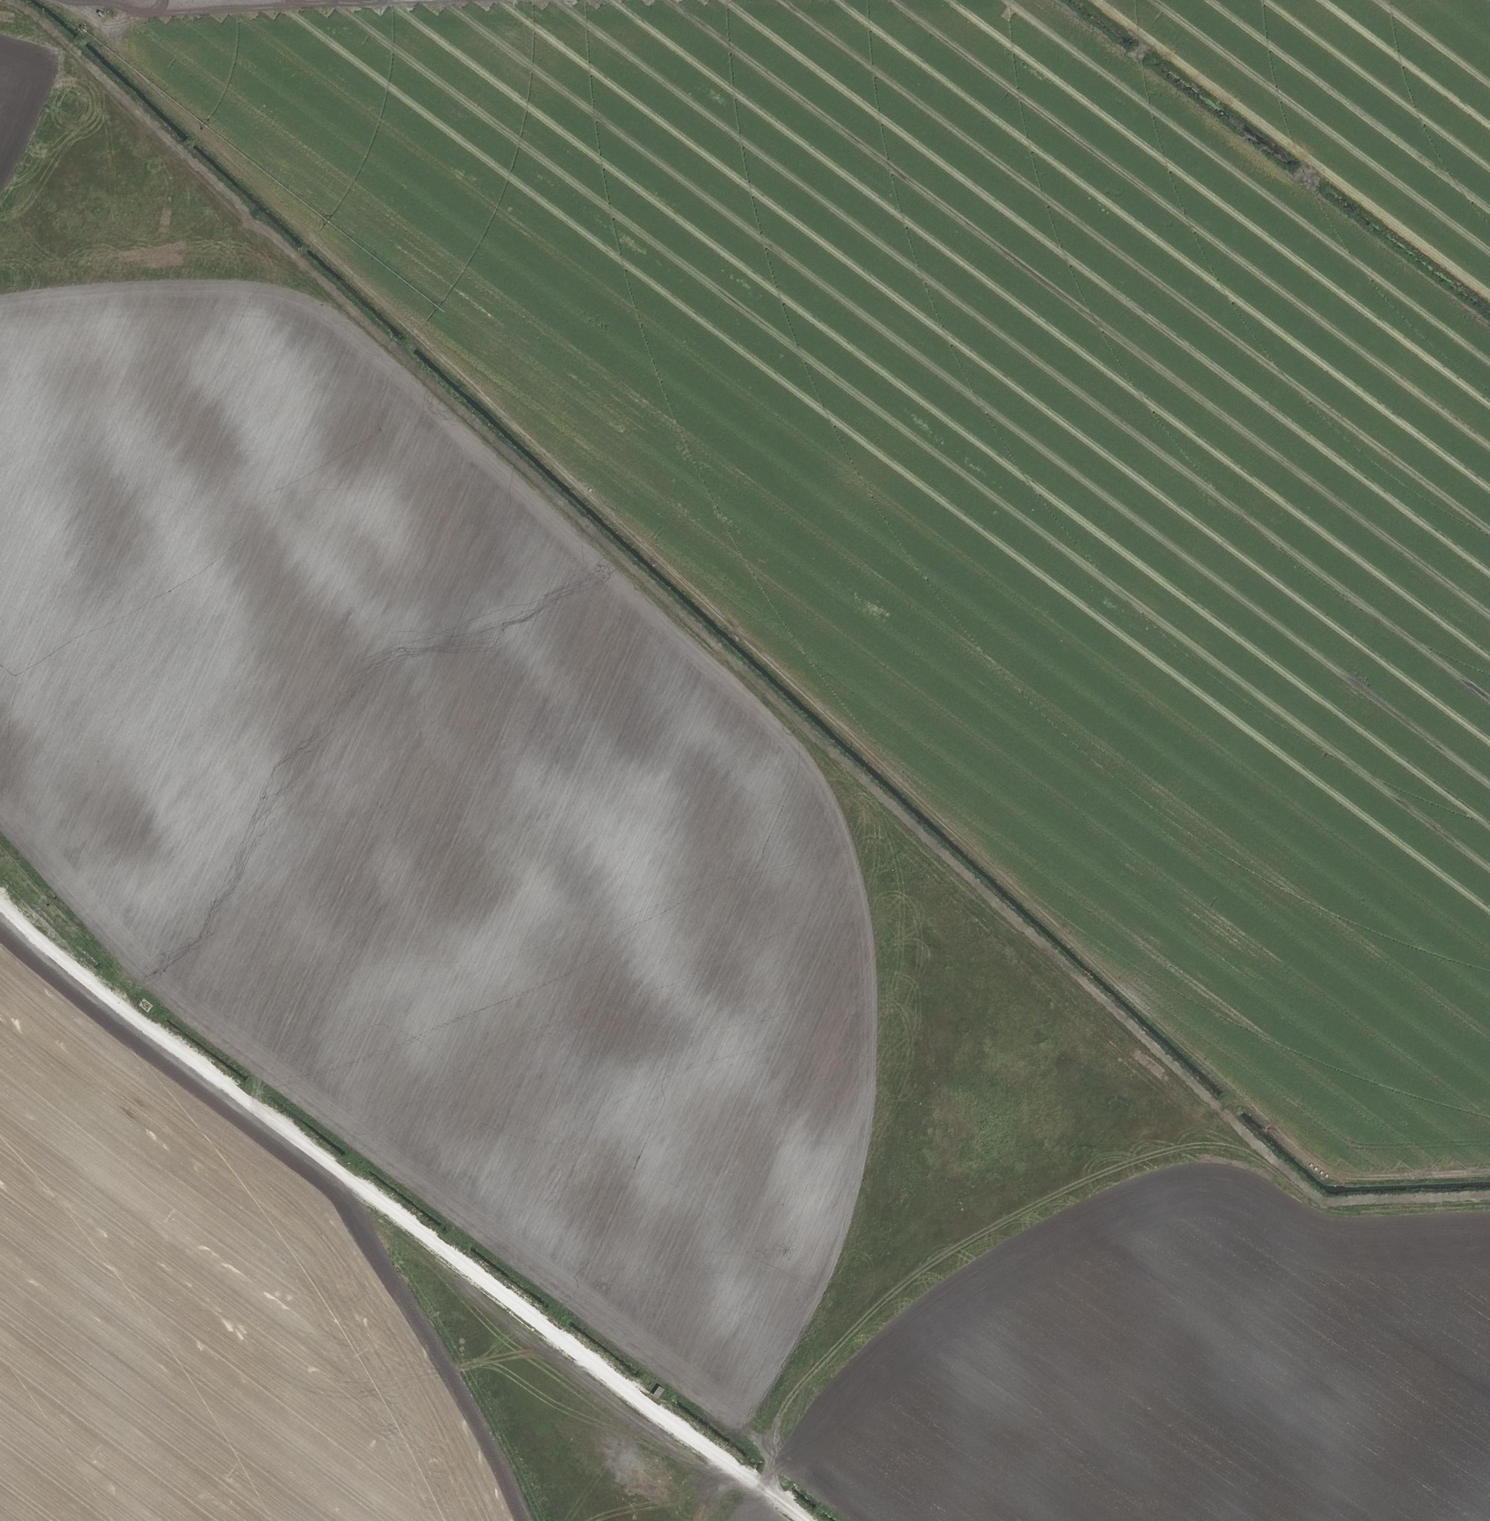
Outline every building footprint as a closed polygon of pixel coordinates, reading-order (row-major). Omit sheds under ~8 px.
[(658,1398),(664,1389),(658,1385),(653,1395),(658,1398)]
